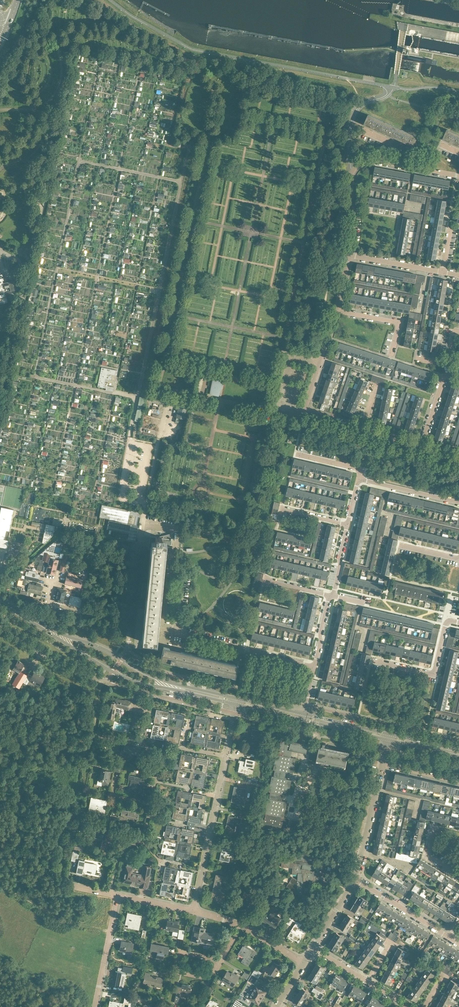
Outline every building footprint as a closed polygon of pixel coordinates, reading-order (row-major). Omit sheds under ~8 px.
[(374,128),(381,131),(385,122),(368,115),(364,124),(365,124),(371,127),(374,129),(374,128)] [(401,129),(385,122),(381,131),(388,134),(387,135),(390,136),(391,136),(397,139),(401,129)] [(418,137),(401,129),(397,139),(404,142),(407,144),(407,143),(414,146),(413,146),(414,147),(418,137)] [(458,145),(458,134),(447,129),(443,139),(443,138),(450,141),(450,142),(453,143),(458,145)] [(48,199),(41,198),(38,213),(45,214),(48,199)] [(8,302),(7,297),(6,292),(15,290),(13,281),(5,283),(3,283),(1,272),(0,273),(0,304),(8,302)] [(415,319),(412,319),(409,318),(408,325),(420,328),(420,325),(415,324),(416,320),(415,319)] [(408,325),(406,332),(413,334),(414,329),(419,330),(420,328),(408,325)] [(413,334),(406,332),(405,339),(417,341),(418,339),(413,338),(413,334)] [(405,339),(404,346),(411,347),(412,342),(417,343),(417,341),(405,339)] [(345,345),(340,343),(337,350),(343,352),(345,345)] [(345,345),(343,352),(349,354),(351,346),(345,345)] [(357,348),(351,346),(349,354),(354,356),(357,348)] [(354,356),(353,358),(359,360),(360,358),(362,350),(357,348),(354,356)] [(368,352),(362,350),(360,358),(366,360),(368,352)] [(374,354),(368,352),(366,360),(371,362),(374,354)] [(371,362),(370,365),(376,367),(377,363),(379,356),(374,354),(371,362)] [(385,358),(379,356),(377,363),(383,365),(385,358)] [(391,359),(385,358),(383,365),(388,367),(391,359)] [(391,359),(388,367),(394,369),(396,361),(391,359)] [(332,362),(331,368),(340,371),(342,365),(332,362)] [(396,370),(401,371),(404,364),(398,362),(396,370)] [(410,366),(404,364),(401,371),(407,373),(410,366)] [(415,367),(410,366),(407,373),(413,375),(415,367)] [(116,375),(117,370),(101,367),(98,384),(97,386),(106,388),(106,390),(113,391),(114,387),(107,386),(108,379),(110,379),(111,376),(109,375),(109,374),(116,375)] [(415,367),(413,375),(419,377),(421,369),(415,367)] [(338,377),(340,371),(331,368),(329,373),(338,377)] [(421,369),(419,377),(424,379),(427,371),(421,369)] [(432,373),(427,371),(424,379),(430,381),(432,373)] [(329,373),(327,379),(336,382),(338,377),(329,373)] [(361,378),(358,384),(366,387),(368,382),(361,378)] [(214,379),(211,394),(217,395),(219,386),(220,386),(221,386),(222,385),(222,384),(222,383),(221,382),(221,381),(220,381),(214,379)] [(334,388),(336,382),(327,379),(325,385),(334,388)] [(358,384),(356,389),(363,393),(366,387),(358,384)] [(325,385),(323,390),(333,394),(334,388),(325,385)] [(356,389),(353,395),(361,398),(363,393),(356,389)] [(451,389),(449,394),(457,397),(458,391),(451,389)] [(331,399),(333,394),(323,390),(321,396),(331,399)] [(411,394),(410,397),(413,398),(412,400),(414,401),(422,404),(424,398),(416,396),(411,394)] [(449,394),(447,400),(455,402),(457,397),(449,394)] [(358,404),(361,398),(353,395),(351,400),(358,404)] [(321,396),(319,402),(323,403),(320,409),(324,411),(326,404),(329,405),(331,399),(321,396)] [(351,400),(349,406),(356,409),(358,404),(351,400)] [(447,400),(445,406),(453,408),(455,402),(447,400)] [(420,409),(422,404),(414,401),(412,407),(420,409)] [(138,404),(135,420),(140,421),(143,405),(138,404)] [(186,407),(179,406),(176,417),(184,419),(186,407)] [(353,415),(356,409),(349,406),(346,411),(344,410),(343,414),(351,418),(353,414),(353,415)] [(445,406),(444,411),(451,414),(453,408),(445,406)] [(418,415),(420,409),(412,407),(410,413),(418,415)] [(444,411),(442,417),(449,419),(451,414),(444,411)] [(416,421),(418,415),(410,413),(409,418),(416,421)] [(442,417),(440,423),(448,425),(449,419),(442,417)] [(414,427),(416,421),(409,418),(407,424),(414,427)] [(440,423),(438,428),(446,431),(448,425),(440,423)] [(412,432),(414,427),(407,424),(405,430),(412,432)] [(438,428),(436,434),(444,436),(446,431),(438,428)] [(442,442),(444,436),(436,434),(434,440),(442,442)] [(388,501),(394,502),(396,494),(390,492),(388,501)] [(139,517),(140,517),(141,513),(113,507),(102,505),(99,517),(127,523),(137,525),(139,517)] [(4,543),(7,530),(9,531),(14,510),(1,507),(1,510),(0,510),(0,542),(4,543)] [(46,524),(42,543),(44,543),(53,535),(54,526),(46,524)] [(405,536),(407,528),(401,527),(401,528),(400,531),(399,534),(399,535),(405,536)] [(172,533),(161,536),(159,536),(159,537),(155,536),(155,537),(150,536),(149,548),(151,549),(142,642),(155,643),(165,543),(166,544),(170,544),(171,540),(171,539),(173,539),(172,533)] [(64,572),(68,558),(62,557),(59,571),(64,572)] [(57,560),(50,559),(46,574),(53,576),(57,560)] [(41,576),(27,573),(26,577),(27,577),(26,580),(39,583),(41,576)] [(83,580),(67,576),(65,585),(81,589),(83,580)] [(395,592),(395,593),(438,603),(440,597),(443,598),(444,592),(441,592),(441,593),(398,583),(398,582),(395,581),(394,586),(397,587),(395,592)] [(43,588),(29,585),(28,591),(42,595),(43,588)] [(67,591),(62,590),(58,603),(64,604),(67,591)] [(82,598),(77,597),(74,596),(73,602),(72,605),(80,607),(82,598)] [(300,643),(294,642),(293,650),(298,652),(301,639),(300,643)] [(164,647),(162,652),(161,659),(234,677),(237,664),(237,666),(177,652),(178,650),(164,647)] [(18,660),(12,669),(19,673),(20,671),(21,670),(22,668),(23,669),(24,667),(23,666),(24,664),(18,660)] [(27,675),(23,682),(27,684),(29,681),(39,687),(45,677),(35,670),(32,676),(28,674),(27,675)] [(19,673),(12,684),(19,688),(23,682),(27,675),(20,671),(19,673)] [(123,708),(123,709),(127,709),(129,701),(125,700),(125,701),(115,699),(115,702),(111,701),(107,719),(113,720),(114,716),(113,716),(115,706),(123,708)] [(156,709),(154,722),(155,722),(154,725),(160,726),(166,727),(166,726),(167,726),(168,725),(166,724),(160,723),(162,716),(168,717),(169,713),(169,712),(156,709)] [(168,717),(166,724),(168,725),(167,726),(169,727),(169,725),(170,719),(171,718),(177,719),(177,720),(175,726),(181,727),(181,728),(182,728),(184,715),(172,712),(171,714),(169,713),(168,717)] [(133,719),(132,726),(139,728),(141,721),(142,716),(134,715),(133,719)] [(200,723),(207,724),(209,718),(196,715),(194,728),(195,728),(194,731),(201,732),(206,733),(206,732),(207,732),(208,731),(206,730),(199,729),(200,723)] [(208,731),(207,732),(209,732),(209,731),(210,725),(218,727),(217,733),(222,734),(224,721),(212,718),(211,719),(209,719),(209,718),(207,724),(206,730),(208,731)] [(114,722),(113,731),(129,732),(130,723),(114,722)] [(167,736),(169,728),(167,728),(167,726),(166,726),(166,727),(164,735),(158,734),(160,726),(154,725),(153,725),(150,738),(163,740),(163,739),(166,740),(166,741),(167,736)] [(181,727),(175,726),(169,725),(169,727),(167,726),(167,728),(169,728),(174,729),(173,737),(167,736),(166,741),(179,743),(181,731),(180,730),(181,728),(181,727)] [(244,741),(244,740),(256,743),(259,731),(252,729),(251,732),(245,730),(244,736),(245,736),(244,741)] [(193,731),(190,743),(203,746),(203,745),(206,745),(207,740),(209,734),(207,734),(207,732),(206,732),(206,733),(205,738),(200,737),(201,732),(194,731),(193,731)] [(206,745),(206,747),(219,749),(221,736),(220,736),(221,733),(217,733),(209,731),(209,732),(207,732),(207,734),(209,734),(216,736),(215,742),(207,740),(206,745)] [(133,743),(134,738),(127,736),(126,745),(124,744),(123,752),(126,752),(125,756),(133,758),(134,754),(139,755),(141,748),(136,747),(135,748),(129,746),(130,743),(133,743)] [(266,814),(265,818),(265,819),(263,819),(262,819),(261,826),(262,826),(266,827),(287,832),(289,832),(291,826),(291,825),(289,824),(290,818),(284,817),(287,802),(280,800),(281,794),(289,795),(288,795),(291,780),(292,781),(292,780),(284,778),(285,772),(293,774),(293,773),(296,759),(296,758),(288,757),(289,754),(292,754),(292,751),(306,754),(308,745),(291,741),(291,742),(281,740),(278,755),(277,754),(277,755),(273,770),(275,770),(274,776),(272,776),(269,791),(271,792),(269,798),(268,798),(264,813),(266,814)] [(347,751),(329,747),(325,746),(326,743),(321,742),(320,745),(319,745),(318,746),(314,765),(317,765),(318,762),(335,766),(346,768),(348,756),(349,753),(348,753),(348,751),(349,751),(347,751)] [(252,747),(251,752),(256,753),(263,754),(265,744),(261,743),(260,749),(259,748),(252,747)] [(181,754),(179,766),(180,767),(179,769),(179,770),(183,770),(191,772),(191,770),(192,771),(193,769),(191,769),(183,767),(185,761),(192,763),(193,757),(194,757),(194,756),(181,754)] [(192,763),(191,769),(193,769),(192,771),(194,771),(194,769),(195,763),(203,765),(202,771),(206,772),(207,772),(209,759),(197,757),(196,758),(194,757),(193,757),(192,763)] [(241,760),(238,772),(247,774),(249,767),(254,768),(255,760),(246,758),(246,761),(241,760)] [(98,780),(97,785),(99,785),(101,786),(102,785),(109,786),(110,782),(111,782),(111,779),(110,779),(112,772),(109,771),(101,769),(99,780),(98,780)] [(178,769),(175,782),(188,785),(188,783),(191,784),(192,779),(193,773),(193,772),(192,772),(192,771),(191,770),(191,772),(189,778),(182,776),(183,770),(179,770),(179,769),(178,769)] [(206,772),(202,771),(194,769),(194,771),(192,771),(192,772),(193,772),(193,773),(201,774),(200,780),(192,779),(191,784),(191,785),(204,788),(206,775),(205,775),(206,772)] [(394,782),(401,783),(403,775),(396,773),(395,777),(394,780),(394,782)] [(142,794),(145,778),(129,774),(128,779),(131,780),(128,792),(142,794)] [(401,783),(407,785),(410,776),(403,775),(401,783)] [(407,785),(414,786),(416,778),(410,776),(407,785)] [(414,786),(421,788),(423,779),(416,778),(414,786)] [(430,781),(423,779),(421,788),(427,790),(430,781)] [(436,782),(430,781),(427,790),(434,791),(436,782)] [(434,791),(434,794),(440,795),(441,793),(443,784),(436,782),(434,791)] [(441,793),(447,794),(449,785),(443,784),(441,793)] [(447,794),(454,796),(456,787),(449,785),(447,794)] [(235,787),(234,792),(235,793),(234,802),(242,803),(243,799),(242,799),(242,794),(246,795),(247,789),(235,787)] [(178,790),(175,803),(176,803),(176,806),(180,807),(187,808),(187,807),(189,807),(189,805),(188,805),(188,804),(181,802),(182,798),(189,799),(190,794),(190,793),(178,790)] [(188,804),(188,805),(189,805),(189,807),(190,807),(191,806),(192,800),(200,801),(198,807),(202,808),(203,809),(203,808),(206,796),(193,793),(193,794),(190,794),(189,799),(188,804)] [(99,806),(101,800),(91,798),(88,814),(103,817),(105,807),(99,806)] [(160,803),(155,806),(160,816),(166,813),(162,807),(160,803)] [(185,820),(188,820),(189,815),(190,809),(189,809),(189,807),(187,807),(187,808),(186,814),(179,813),(180,807),(175,806),(172,818),(185,821),(185,820)] [(188,820),(187,825),(194,827),(195,823),(200,824),(203,811),(202,811),(202,808),(198,807),(191,806),(190,807),(189,807),(189,809),(190,809),(198,811),(197,816),(189,815),(188,820)] [(132,818),(137,819),(137,818),(139,809),(129,807),(129,810),(123,809),(122,809),(122,812),(121,816),(118,815),(118,818),(120,818),(120,819),(127,821),(127,818),(127,817),(132,818)] [(226,826),(225,831),(235,833),(237,822),(239,822),(239,825),(240,825),(241,819),(229,816),(227,824),(228,824),(227,826),(226,826)] [(417,820),(416,826),(424,828),(426,828),(426,824),(425,824),(425,822),(419,820),(417,820)] [(164,831),(163,835),(164,836),(164,838),(165,838),(164,841),(176,843),(176,841),(178,842),(178,840),(177,840),(169,838),(170,832),(178,834),(179,828),(179,829),(179,827),(167,825),(165,831),(164,831)] [(96,828),(95,832),(97,832),(96,837),(102,838),(100,847),(110,849),(111,843),(112,841),(113,835),(103,834),(104,830),(96,828)] [(178,834),(177,840),(178,840),(178,842),(179,842),(180,841),(180,838),(181,835),(185,835),(188,836),(188,839),(187,842),(191,843),(192,843),(194,844),(195,837),(193,837),(195,831),(182,828),(182,829),(179,829),(179,828),(178,834)] [(411,837),(410,839),(413,840),(412,843),(420,845),(421,839),(413,838),(411,837)] [(161,848),(162,848),(161,853),(174,856),(174,855),(177,855),(176,856),(179,844),(177,843),(178,842),(176,841),(176,843),(163,840),(163,842),(162,842),(161,842),(160,842),(160,843),(160,844),(159,844),(159,845),(159,846),(160,846),(160,847),(161,847),(161,848)] [(179,844),(176,856),(189,859),(192,846),(191,846),(191,843),(187,842),(180,841),(179,842),(178,842),(177,843),(179,844)] [(409,843),(408,849),(410,849),(419,851),(420,845),(412,843),(409,843)] [(231,847),(230,846),(229,847),(223,845),(222,851),(220,860),(229,862),(231,857),(233,857),(235,848),(231,847)] [(374,851),(373,853),(383,855),(384,853),(382,853),(383,849),(374,847),(373,847),(372,850),(374,851)] [(408,849),(408,851),(410,851),(409,855),(411,856),(414,856),(417,857),(419,858),(420,854),(418,853),(419,851),(410,849),(408,849)] [(79,852),(73,851),(71,861),(77,862),(79,852)] [(293,877),(285,889),(296,896),(297,894),(303,894),(303,881),(311,881),(311,884),(319,885),(319,891),(328,892),(329,884),(330,884),(330,882),(324,880),(324,878),(326,878),(327,873),(319,871),(320,867),(320,864),(316,863),(317,861),(317,860),(317,857),(313,856),(313,855),(300,853),(300,854),(296,854),(295,861),(292,860),(293,858),(277,854),(275,860),(282,861),(282,867),(293,868),(292,874),(298,874),(298,880),(293,877)] [(79,860),(76,872),(76,873),(82,874),(83,871),(83,870),(86,871),(86,872),(89,872),(89,873),(90,873),(91,873),(95,874),(95,873),(97,865),(97,864),(96,864),(85,862),(85,861),(85,860),(84,860),(80,859),(79,859),(79,860)] [(416,866),(421,869),(426,862),(421,859),(420,860),(418,863),(416,866)] [(421,869),(427,873),(431,865),(426,862),(421,869)] [(149,877),(151,867),(144,865),(142,875),(131,873),(132,868),(126,867),(123,882),(140,885),(140,887),(146,888),(146,886),(147,887),(149,877)] [(436,869),(431,865),(427,873),(432,876),(436,869)] [(165,867),(163,879),(164,880),(163,882),(163,883),(168,884),(174,885),(175,883),(176,884),(177,882),(175,882),(169,880),(170,873),(177,874),(178,870),(178,869),(165,867)] [(378,878),(382,871),(377,868),(376,869),(373,874),(372,875),(378,878)] [(441,872),(436,869),(432,876),(437,879),(441,872)] [(177,874),(175,882),(177,882),(176,884),(178,884),(178,882),(180,876),(187,878),(186,884),(190,885),(191,885),(193,872),(181,870),(180,871),(178,870),(177,874)] [(214,887),(213,895),(215,895),(214,900),(221,901),(225,894),(219,890),(221,881),(228,883),(229,878),(236,879),(238,871),(229,870),(228,877),(217,875),(215,885),(216,885),(215,887),(214,887)] [(382,871),(378,878),(383,881),(387,874),(385,873),(385,872),(383,871),(382,871)] [(437,879),(442,882),(446,875),(441,872),(437,879)] [(388,885),(392,877),(387,874),(383,881),(388,885)] [(451,878),(446,875),(442,882),(447,885),(451,878)] [(397,881),(392,877),(388,885),(388,886),(390,888),(391,887),(393,888),(397,881)] [(397,881),(393,888),(398,891),(404,881),(399,878),(397,881)] [(457,881),(451,878),(447,885),(452,888),(457,881)] [(404,881),(398,891),(403,894),(405,891),(406,890),(407,888),(410,890),(413,884),(409,881),(407,883),(404,881)] [(162,882),(159,895),(172,898),(172,896),(175,897),(175,898),(176,893),(178,886),(178,885),(176,885),(176,884),(175,883),(174,885),(173,893),(167,891),(168,884),(163,883),(163,882),(162,882)] [(176,893),(175,898),(188,901),(190,888),(189,888),(190,885),(186,884),(178,882),(178,884),(176,884),(176,885),(178,885),(178,886),(184,887),(182,895),(176,893)] [(412,895),(410,898),(416,902),(420,895),(417,893),(420,888),(415,885),(411,891),(414,893),(413,894),(412,894),(412,895)] [(420,895),(416,902),(421,905),(425,898),(426,896),(421,892),(420,895)] [(240,899),(239,900),(240,900),(237,904),(239,902),(250,909),(249,911),(250,912),(256,902),(251,899),(252,898),(244,893),(240,899)] [(360,895),(355,902),(364,907),(368,901),(360,895)] [(421,905),(426,908),(430,901),(425,898),(421,905)] [(435,904),(430,901),(426,908),(431,911),(435,904)] [(360,914),(364,907),(355,902),(351,909),(360,914)] [(376,910),(382,914),(387,906),(381,903),(381,902),(376,910)] [(445,910),(441,918),(446,921),(451,913),(454,908),(456,905),(453,903),(451,905),(450,905),(449,907),(449,908),(450,910),(449,912),(445,910)] [(431,911),(436,914),(440,907),(435,904),(431,911)] [(440,907),(436,914),(441,918),(445,910),(447,909),(446,907),(442,904),(440,907)] [(393,910),(387,906),(382,914),(388,918),(393,910)] [(388,918),(394,922),(399,914),(393,910),(394,910),(393,910),(388,918)] [(265,915),(263,920),(270,924),(275,927),(279,920),(280,920),(282,917),(272,911),(268,917),(265,915)] [(134,929),(139,930),(141,918),(134,917),(135,914),(127,913),(126,920),(127,920),(126,925),(134,926),(134,929)] [(456,917),(451,913),(446,921),(451,924),(456,917)] [(299,928),(303,921),(292,914),(290,918),(296,923),(295,925),(288,935),(296,941),(297,942),(297,941),(299,942),(302,938),(300,937),(301,935),(302,936),(305,931),(299,928)] [(406,918),(405,918),(400,914),(399,914),(394,922),(401,926),(406,918)] [(348,915),(344,921),(351,925),(353,922),(356,924),(358,921),(355,919),(348,915)] [(401,926),(407,930),(412,921),(412,922),(406,918),(401,926)] [(168,921),(167,926),(166,926),(166,927),(166,929),(173,930),(172,935),(178,936),(179,930),(178,930),(179,924),(178,924),(175,924),(175,922),(168,921)] [(344,921),(340,927),(347,932),(350,933),(352,930),(349,928),(351,925),(344,921)] [(418,925),(412,922),(412,921),(407,930),(413,934),(418,925)] [(418,925),(413,934),(419,937),(424,929),(418,926),(418,925)] [(194,926),(192,938),(202,940),(202,942),(212,944),(214,934),(204,932),(204,933),(199,933),(200,928),(195,926),(194,926)] [(424,929),(419,937),(426,941),(431,933),(430,933),(425,930),(425,929),(424,929)] [(374,937),(373,939),(380,945),(381,945),(380,944),(384,939),(385,939),(384,938),(386,936),(381,932),(379,935),(377,933),(374,937)] [(336,933),(332,939),(339,944),(340,944),(342,941),(343,941),(345,938),(340,935),(336,933)] [(434,935),(429,943),(435,947),(439,939),(434,935)] [(332,939),(329,946),(337,951),(339,948),(338,947),(340,944),(339,944),(332,939)] [(373,939),(368,945),(376,951),(376,950),(380,945),(373,939)] [(439,939),(435,947),(441,951),(446,943),(439,939)] [(133,944),(122,941),(120,950),(131,953),(133,944)] [(168,953),(169,947),(151,943),(150,949),(158,951),(157,958),(163,959),(164,952),(168,953)] [(452,947),(446,943),(441,951),(447,955),(452,947)] [(241,962),(248,966),(257,952),(245,945),(244,947),(243,946),(239,953),(245,957),(241,962)] [(368,945),(364,951),(372,957),(372,956),(376,951),(368,945)] [(395,954),(403,958),(408,961),(408,960),(410,957),(407,956),(409,953),(407,951),(408,949),(403,946),(401,949),(399,948),(398,947),(398,948),(395,954)] [(452,947),(447,955),(453,959),(458,951),(452,947)] [(364,951),(360,957),(367,963),(368,963),(367,962),(371,957),(372,957),(364,951)] [(391,960),(400,965),(403,958),(395,954),(392,960),(391,960)] [(360,957),(356,963),(355,963),(363,969),(363,968),(367,963),(360,957)] [(388,967),(396,971),(400,965),(391,960),(392,961),(388,967)] [(269,971),(275,975),(278,970),(279,971),(280,970),(279,970),(282,967),(274,962),(270,968),(269,967),(266,965),(262,972),(267,975),(267,974),(269,971)] [(317,964),(313,971),(320,976),(322,972),(323,973),(326,969),(317,964)] [(430,966),(425,972),(433,977),(437,971),(437,972),(437,971),(436,971),(438,968),(433,965),(432,967),(430,966)] [(116,971),(115,975),(117,976),(115,986),(118,986),(118,987),(119,987),(122,987),(125,972),(137,974),(138,969),(123,966),(123,968),(118,967),(117,971),(115,971),(116,971)] [(385,973),(384,973),(385,974),(393,978),(396,971),(388,967),(385,973)] [(252,974),(258,978),(262,972),(255,968),(252,974)] [(228,971),(223,979),(233,986),(239,977),(236,975),(234,974),(234,975),(231,974),(228,971)] [(245,971),(242,976),(248,980),(251,975),(245,971)] [(313,971),(308,978),(317,983),(319,980),(318,979),(320,976),(313,971)] [(150,973),(145,972),(143,983),(147,984),(148,982),(155,984),(154,986),(161,987),(162,978),(149,976),(150,973)] [(425,972),(421,978),(429,983),(433,977),(433,978),(433,977),(425,972)] [(248,980),(255,985),(259,978),(258,978),(252,974),(251,975),(248,980)] [(336,974),(330,985),(333,987),(335,984),(338,985),(343,977),(340,975),(339,976),(336,974)] [(381,980),(392,985),(391,985),(393,982),(391,981),(393,978),(385,974),(381,980)] [(343,977),(338,985),(341,987),(339,990),(342,992),(348,982),(345,980),(346,979),(343,977)] [(429,983),(421,978),(417,984),(424,989),(428,983),(429,983)] [(447,986),(456,991),(458,985),(458,984),(457,983),(458,980),(453,978),(452,980),(451,980),(448,986),(447,986)] [(181,986),(178,985),(174,1002),(178,1003),(180,993),(188,995),(189,991),(190,992),(191,989),(191,988),(191,986),(182,984),(181,986)] [(417,984),(412,990),(420,995),(424,989),(417,984)] [(254,990),(253,990),(253,989),(252,989),(251,989),(251,990),(250,990),(250,991),(250,992),(250,993),(250,994),(251,994),(253,995),(251,1000),(259,1005),(264,996),(264,995),(266,991),(257,986),(254,990)] [(354,986),(348,996),(351,998),(353,995),(356,997),(361,988),(358,987),(357,987),(354,986)] [(444,993),(452,997),(455,999),(456,996),(454,994),(456,991),(447,986),(448,987),(444,993)] [(302,988),(298,994),(307,1000),(311,993),(302,988)] [(361,988),(356,997),(359,999),(357,1002),(360,1003),(366,993),(363,991),(364,990),(361,988)] [(412,990),(408,995),(408,996),(416,1001),(420,995),(412,990)] [(441,999),(440,999),(449,1004),(453,1006),(455,1003),(451,1001),(452,997),(444,993),(441,999)] [(298,994),(294,1001),(303,1006),(307,1000),(298,994)] [(131,1003),(133,997),(125,995),(124,1002),(129,1003),(131,1003)] [(366,1006),(371,1006),(372,1006),(375,1006),(379,1000),(376,998),(376,999),(373,997),(366,1006)]
